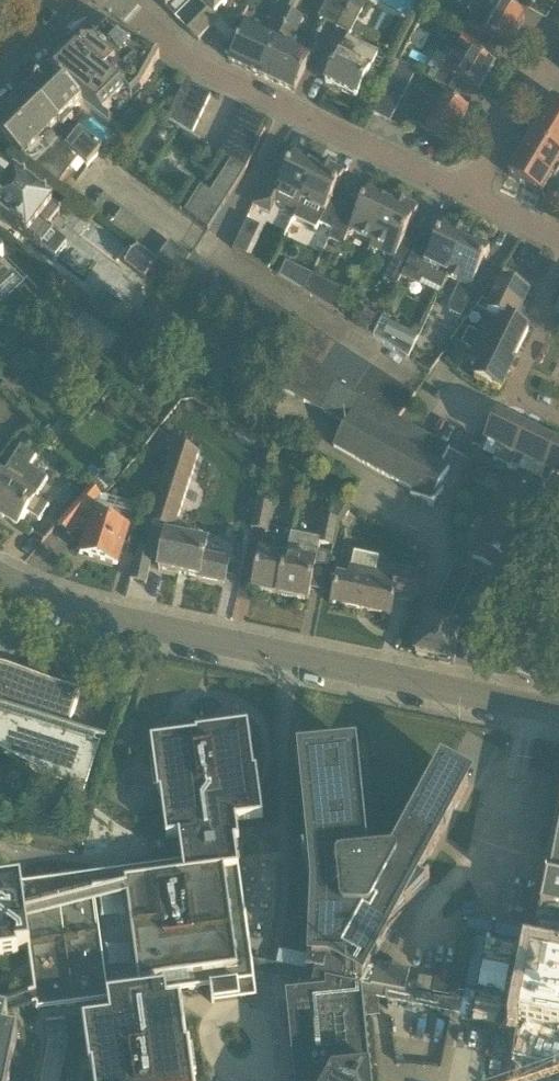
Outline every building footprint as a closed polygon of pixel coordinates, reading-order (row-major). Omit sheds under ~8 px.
[(166,8),(174,0),(158,0),(166,8)] [(210,9),(215,14),(222,7),(222,6),(228,0),(201,0),(210,9)] [(291,13),(288,12),(294,0),(278,0),(280,1),(277,7),(273,5),(267,18),(274,21),(268,35),(245,24),(228,60),(262,76),(291,13)] [(348,4),(350,0),(328,0),(318,17),(336,27),(346,5),(348,4)] [(346,5),(336,27),(350,34),(362,11),(348,4),(346,5)] [(477,10),(473,16),(467,26),(506,50),(525,17),(502,4),(493,19),(477,10)] [(198,41),(212,28),(220,20),(215,14),(210,9),(204,15),(188,31),(198,41)] [(291,13),(262,76),(294,92),(311,55),(289,45),(301,18),(291,13)] [(235,34),(220,20),(212,28),(229,45),(235,34)] [(335,28),(336,29),(321,61),(333,66),(325,83),(357,98),(359,92),(379,101),(402,55),(381,45),(378,51),(348,38),(350,34),(336,27),(335,28)] [(141,94),(160,60),(137,47),(138,46),(136,46),(136,47),(113,34),(113,33),(112,32),(111,33),(108,31),(95,43),(94,43),(94,46),(81,45),(81,55),(69,55),(66,58),(65,57),(64,58),(65,58),(52,71),(52,70),(51,71),(51,72),(49,74),(82,102),(103,117),(132,89),(141,94)] [(452,92),(458,82),(479,95),(495,67),(471,53),(462,68),(446,59),(433,81),(452,92)] [(399,62),(384,91),(401,100),(416,71),(399,62)] [(32,91),(69,122),(73,118),(69,114),(82,102),(49,74),(32,91)] [(211,95),(184,83),(178,97),(204,109),(211,95)] [(32,91),(14,108),(79,158),(87,165),(102,149),(69,122),(32,91)] [(440,96),(428,118),(411,108),(405,119),(450,145),(468,113),(440,96)] [(198,123),(202,115),(204,109),(178,97),(171,111),(198,123)] [(553,101),(531,138),(558,155),(558,104),(553,101)] [(79,158),(14,108),(0,122),(0,142),(24,159),(54,183),(58,185),(79,158)] [(237,120),(263,133),(269,122),(243,109),(237,120)] [(171,111),(166,121),(191,137),(198,123),(171,111)] [(231,132),(257,145),(263,133),(237,120),(231,132)] [(252,157),(257,145),(231,132),(226,144),(252,157)] [(509,176),(540,195),(558,163),(558,155),(531,138),(509,176)] [(220,155),(230,161),(245,171),(252,157),(226,144),(220,155)] [(275,164),(273,163),(254,204),(270,213),(276,201),(297,211),(302,201),(302,200),(318,167),(317,167),(294,156),(286,171),(274,165),(275,164)] [(245,171),(230,161),(210,192),(201,185),(184,211),(208,228),(245,171)] [(302,200),(302,201),(325,212),(320,223),(333,229),(349,196),(348,195),(345,201),(333,195),(344,174),(320,162),(317,167),(318,167),(302,200)] [(66,241),(47,226),(60,210),(12,173),(0,191),(0,216),(53,257),(66,241)] [(392,203),(391,203),(368,192),(355,217),(343,211),(350,197),(349,196),(333,229),(328,239),(343,246),(349,231),(372,242),(373,243),(392,203)] [(544,202),(557,208),(558,204),(558,198),(549,193),(544,202)] [(373,243),(372,242),(370,247),(394,259),(393,261),(406,267),(423,232),(422,231),(419,237),(408,231),(418,210),(394,198),(391,203),(392,203),(373,243)] [(553,217),(557,208),(544,202),(540,210),(553,217)] [(422,238),(425,233),(423,232),(406,267),(401,278),(419,287),(426,272),(446,281),(447,279),(466,239),(469,234),(444,222),(434,244),(422,238)] [(264,262),(272,246),(255,238),(248,255),(264,262)] [(447,279),(459,285),(448,308),(449,312),(467,321),(476,307),(482,300),(492,285),(493,284),(478,276),(490,251),(466,239),(447,279)] [(158,263),(136,246),(124,261),(146,278),(158,263)] [(178,276),(177,277),(200,292),(215,268),(193,253),(190,257),(178,276)] [(13,273),(14,272),(0,258),(0,286),(13,273)] [(17,268),(14,272),(13,273),(22,283),(21,283),(23,285),(28,279),(17,268)] [(215,268),(200,292),(211,299),(226,275),(215,268)] [(300,269),(292,284),(304,291),(311,275),(300,269)] [(226,275),(211,299),(222,306),(237,282),(226,275)] [(337,313),(341,303),(347,292),(311,275),(304,291),(337,313)] [(237,282),(222,306),(234,313),(248,289),(237,282)] [(515,319),(518,314),(527,293),(515,287),(503,282),(492,305),(488,312),(504,320),(512,323),(528,331),(528,330),(513,323),(515,319)] [(123,306),(102,289),(89,305),(110,321),(123,306)] [(248,289),(234,313),(245,320),(260,296),(248,289)] [(260,296),(245,320),(256,327),(271,303),(260,296)] [(477,307),(488,313),(488,312),(492,305),(482,300),(477,307)] [(271,303),(256,327),(267,334),(282,310),(271,303)] [(282,310),(267,334),(278,341),(293,317),(282,310)] [(519,350),(528,331),(512,323),(504,320),(488,312),(488,313),(503,320),(497,333),(484,326),(480,334),(476,342),(514,360),(516,356),(519,350)] [(293,317),(278,341),(289,348),(304,324),(293,317)] [(304,324),(289,348),(300,355),(315,331),(304,324)] [(465,337),(476,342),(480,334),(469,329),(465,337)] [(315,331),(300,355),(306,359),(311,362),(326,338),(315,331)] [(472,350),(476,342),(465,337),(461,344),(472,350)] [(326,338),(311,362),(322,370),(337,346),(326,338)] [(511,365),(514,360),(476,342),(472,350),(468,358),(482,364),(475,379),(486,384),(499,391),(509,371),(511,365)] [(337,346),(322,370),(333,376),(348,353),(337,346)] [(348,353),(333,376),(338,380),(335,385),(342,388),(360,360),(348,353)] [(441,461),(448,447),(399,420),(387,413),(376,407),(364,401),(353,394),(342,388),(335,385),(338,380),(333,376),(322,370),(311,362),(306,359),(287,389),(321,410),(345,424),(334,444),(431,499),(449,466),(441,461)] [(360,360),(342,388),(353,394),(371,367),(360,360)] [(371,367),(353,394),(364,401),(382,374),(371,367)] [(382,374),(364,401),(376,407),(393,381),(382,374)] [(393,381),(376,407),(387,413),(404,388),(393,381)] [(404,388),(387,413),(399,420),(412,400),(415,395),(404,388)] [(512,466),(517,455),(516,454),(528,430),(523,428),(518,425),(497,415),(491,428),(486,439),(500,446),(493,460),(510,468),(512,466)] [(517,455),(524,458),(545,469),(557,444),(538,435),(532,432),(528,430),(516,454),(517,455)] [(193,534),(189,540),(175,537),(200,456),(176,440),(148,525),(167,531),(158,570),(188,576),(224,584),(229,560),(204,555),(207,543),(205,543),(202,536),(193,534)] [(558,475),(558,445),(557,444),(545,469),(553,472),(558,475)] [(475,460),(481,449),(473,446),(467,457),(475,460)] [(15,455),(0,479),(0,516),(17,527),(26,513),(39,521),(49,507),(35,498),(47,479),(29,467),(36,457),(21,447),(15,455)] [(519,469),(524,458),(517,455),(512,466),(519,469)] [(545,469),(540,480),(548,483),(553,472),(545,469)] [(507,490),(473,558),(489,566),(495,554),(508,560),(536,505),(537,505),(545,490),(512,473),(504,489),(507,490)] [(80,554),(82,554),(117,565),(128,528),(131,516),(99,506),(102,496),(91,487),(72,507),(57,524),(70,535),(76,528),(87,531),(80,554)] [(279,595),(308,602),(320,544),(332,547),(338,519),(346,505),(338,500),(328,517),(322,515),(317,538),(292,533),(287,558),(279,595)] [(268,533),(273,506),(258,503),(253,531),(268,533)] [(253,589),(279,595),(287,558),(272,555),(275,543),(263,540),(261,554),(260,554),(253,589)] [(140,549),(130,581),(146,584),(153,552),(140,549)] [(349,577),(339,574),(333,604),(390,616),(394,599),(412,603),(417,573),(399,569),(397,578),(376,573),(379,558),(354,553),(349,577)] [(419,638),(416,654),(437,659),(439,662),(449,664),(452,662),(454,662),(461,627),(435,621),(438,616),(445,618),(460,590),(448,583),(428,619),(424,639),(419,638)] [(69,727),(80,692),(0,667),(0,745),(34,763),(38,748),(57,754),(52,773),(81,789),(86,772),(91,774),(101,744),(95,742),(97,738),(105,740),(106,738),(69,727)] [(454,1017),(459,993),(463,971),(437,966),(432,994),(451,997),(450,1001),(415,994),(417,984),(406,982),(404,988),(396,986),(399,970),(372,964),(390,929),(430,887),(428,886),(425,889),(415,883),(468,785),(441,770),(443,766),(441,765),(390,860),(369,862),(357,749),(356,749),(356,757),(335,759),(335,756),(302,759),(312,859),(306,860),(304,856),(302,856),(312,910),(307,970),(251,960),(232,846),(236,845),(234,826),(262,823),(249,727),(196,733),(196,737),(151,742),(156,799),(160,798),(167,841),(176,840),(180,865),(98,876),(22,885),(21,882),(0,884),(0,883),(0,965),(11,964),(11,961),(30,957),(35,994),(0,1004),(0,1080),(9,1080),(18,1036),(3,1032),(6,1018),(36,1009),(37,1016),(108,1006),(110,1022),(85,1025),(92,1080),(193,1080),(191,1060),(188,1061),(180,1004),(167,1006),(166,998),(210,993),(212,1004),(254,997),(252,979),(299,988),(296,1009),(285,1010),(292,1080),(369,1080),(363,1019),(378,1018),(377,1002),(454,1017)] [(547,886),(545,897),(543,897),(536,939),(549,943),(547,951),(558,953),(558,837),(557,847),(554,846),(551,862),(554,863),(549,886),(547,886)] [(544,977),(523,1080),(558,1080),(558,980),(544,977)]
